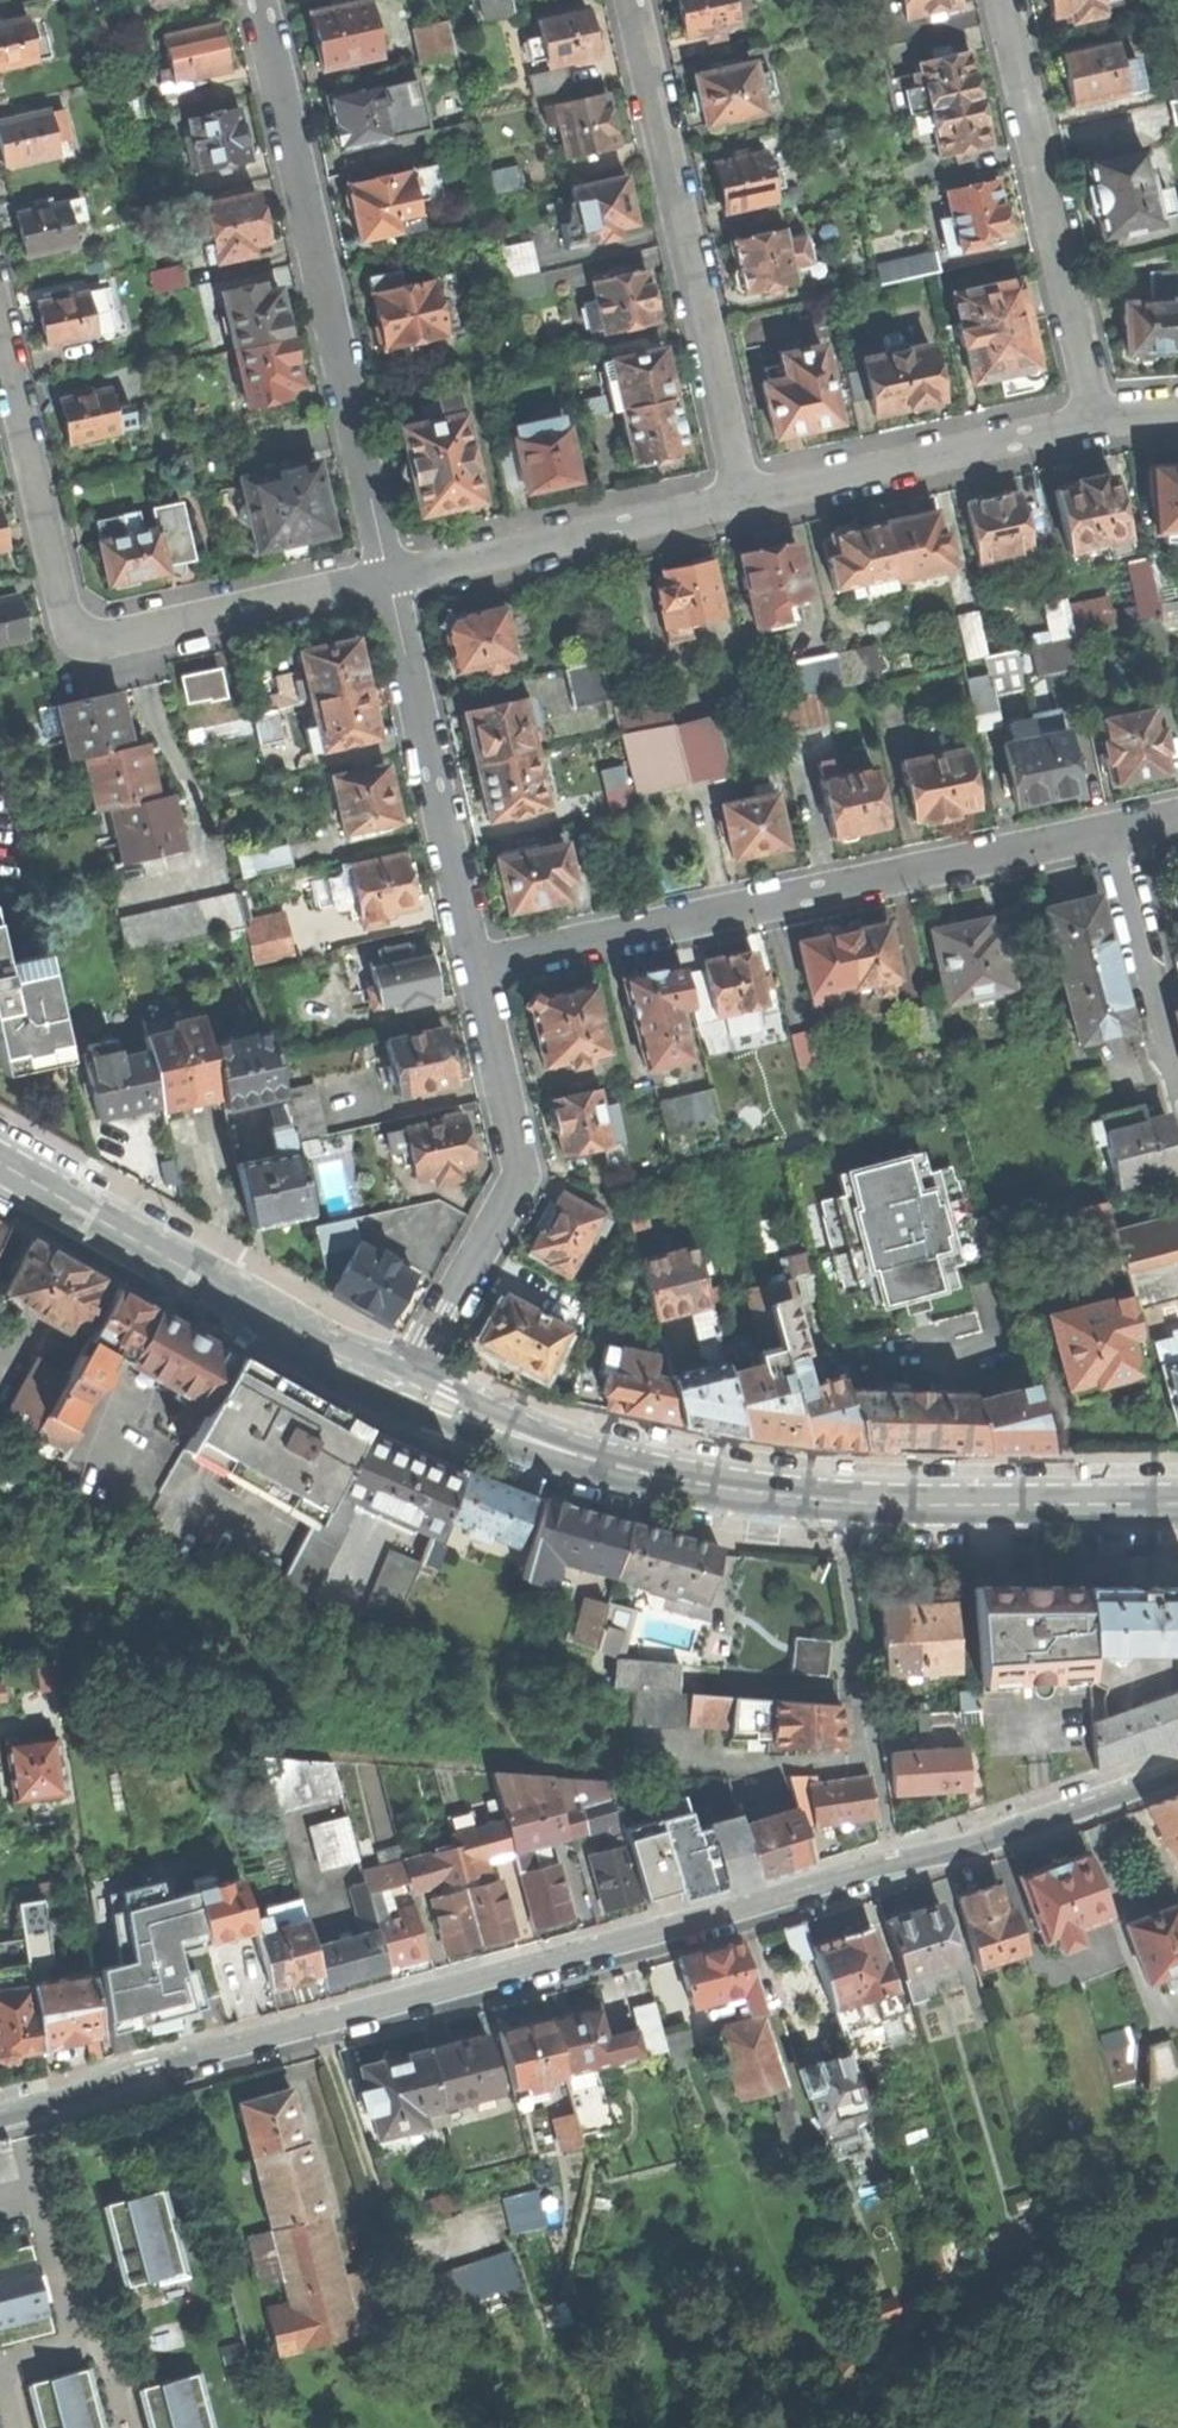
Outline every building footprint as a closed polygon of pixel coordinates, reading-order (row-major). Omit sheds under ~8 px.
[(380,56),(379,48),(374,26),(368,0),(367,0),(309,14),(315,43),(321,70),(380,56)] [(513,13),(510,0),(485,0),(478,2),(483,20),(513,13)] [(710,41),(726,37),(724,28),(740,24),(736,9),(742,7),(741,1),(743,0),(680,0),(684,20),(687,35),(708,31),(710,41)] [(907,16),(960,4),(959,0),(904,0),(907,16)] [(1074,22),(1106,15),(1103,0),(1050,0),(1051,4),(1054,18),(1072,14),(1074,22)] [(589,9),(540,20),(544,37),(527,42),(532,62),(548,59),(549,65),(599,54),(595,35),(589,9)] [(50,56),(46,36),(32,39),(27,17),(0,24),(0,68),(50,56)] [(419,29),(427,63),(459,55),(452,21),(419,29)] [(224,47),(219,23),(163,35),(169,67),(158,70),(161,83),(172,81),(173,83),(229,70),(224,47)] [(388,23),(374,26),(379,48),(393,44),(388,23)] [(1069,88),(1073,106),(1143,89),(1135,58),(1120,61),(1116,39),(1061,52),(1062,58),(1059,58),(1056,63),(1059,73),(1063,76),(1066,75),(1069,88)] [(950,55),(949,47),(934,50),(936,58),(921,62),(923,70),(886,79),(895,117),(922,111),(981,98),(973,64),(970,51),(950,55)] [(704,108),(707,123),(765,111),(761,96),(775,92),(770,69),(756,73),(754,61),(741,64),(739,56),(721,60),(722,68),(695,73),(699,91),(694,92),(696,101),(698,109),(704,108)] [(573,88),(568,67),(530,76),(534,97),(573,88)] [(334,127),(339,151),(428,131),(416,80),(382,88),(381,85),(327,97),(334,127)] [(608,93),(543,108),(547,126),(559,123),(567,159),(619,146),(614,121),(608,93)] [(988,129),(981,98),(922,111),(927,134),(937,131),(942,154),(956,151),(959,160),(973,157),(971,148),(991,143),(988,129)] [(1177,123),(1177,98),(1174,99),(1169,100),(1175,124),(1177,123)] [(244,133),(238,107),(189,118),(192,131),(185,133),(188,148),(181,149),(182,158),(190,157),(194,171),(200,170),(201,171),(219,167),(221,174),(237,171),(236,163),(250,160),(244,133)] [(5,165),(58,152),(48,109),(0,121),(0,143),(1,147),(5,165)] [(474,122),(428,132),(433,154),(479,143),(474,122)] [(1084,187),(1085,192),(1150,177),(1144,148),(1085,162),(1090,186),(1084,187)] [(721,188),(726,210),(776,199),(774,188),(785,186),(781,167),(770,169),(766,150),(751,153),(750,151),(735,155),(736,156),(715,161),(721,188)] [(360,240),(421,227),(418,209),(442,203),(433,165),(400,173),(397,162),(346,173),(349,190),(347,190),(345,196),(348,207),(351,211),(353,211),(356,221),(360,240)] [(491,196),(525,188),(520,167),(486,175),(491,196)] [(626,177),(573,188),(580,221),(561,225),(565,248),(602,240),(602,241),(618,238),(616,228),(636,223),(631,200),(626,177)] [(1122,233),(1123,236),(1141,232),(1140,229),(1161,224),(1160,217),(1174,213),(1168,186),(1153,190),(1150,177),(1085,192),(1088,204),(1091,216),(1097,214),(1103,238),(1122,233)] [(1003,204),(997,179),(947,190),(953,216),(942,219),(950,252),(962,249),(962,250),(988,245),(986,237),(1011,231),(1006,212),(1005,204),(1003,204)] [(264,221),(257,191),(203,204),(212,243),(204,245),(208,263),(252,252),(251,244),(268,239),(264,221)] [(23,239),(28,258),(77,246),(71,223),(85,220),(81,200),(51,207),(50,200),(34,203),(36,210),(17,214),(23,239)] [(137,227),(173,219),(169,200),(133,207),(137,227)] [(744,292),(797,280),(793,264),(811,261),(805,237),(788,241),(785,228),(733,239),(736,252),(738,265),(736,266),(733,273),(736,286),(741,290),(744,290),(744,292)] [(503,249),(509,280),(539,273),(532,242),(503,249)] [(878,263),(882,284),(942,270),(937,250),(878,263)] [(150,273),(155,294),(189,286),(183,264),(150,273)] [(628,267),(611,271),(612,277),(594,282),(598,301),(585,305),(591,331),(604,327),(606,334),(659,321),(652,293),(647,269),(630,273),(628,267)] [(1177,350),(1177,269),(1152,270),(1153,301),(1125,303),(1129,354),(1135,353),(1140,359),(1155,358),(1160,351),(1172,351),(1177,350)] [(384,350),(447,336),(434,279),(404,286),(400,270),(369,277),(377,317),(379,324),(377,324),(375,326),(375,329),(378,342),(382,345),(384,345),(384,350)] [(542,272),(539,273),(509,280),(514,301),(547,293),(542,272)] [(1045,386),(1021,278),(955,293),(962,323),(958,324),(963,344),(967,344),(975,381),(1002,375),(1005,394),(1019,391),(1045,386)] [(279,288),(265,291),(262,281),(223,291),(235,349),(289,335),(283,308),(279,288)] [(42,326),(47,347),(119,330),(110,288),(70,297),(68,290),(54,293),(55,301),(37,305),(42,326)] [(296,365),(289,335),(235,349),(248,407),(288,397),(286,388),(300,384),(296,365)] [(932,402),(943,400),(931,343),(904,349),(903,341),(897,336),(887,338),(884,345),(886,352),(863,357),(866,370),(872,400),(875,414),(890,411),(910,406),(910,408),(917,411),(927,409),(932,404),(932,402)] [(776,435),(839,421),(822,344),(781,353),(783,361),(765,366),(768,379),(763,381),(767,396),(776,435)] [(668,367),(664,348),(641,353),(639,346),(625,350),(626,357),(603,363),(614,412),(624,410),(675,397),(668,367)] [(856,403),(872,400),(866,370),(850,374),(856,403)] [(66,427),(70,444),(142,428),(136,405),(114,410),(110,390),(60,401),(66,427)] [(454,508),(483,501),(462,414),(461,415),(456,397),(421,404),(426,422),(401,428),(408,462),(406,462),(403,465),(400,469),(400,472),(401,476),(402,479),(405,481),(409,483),(413,483),(421,516),(454,508)] [(687,450),(675,397),(624,410),(635,462),(641,461),(642,467),(662,463),(682,458),(681,452),(687,450)] [(549,487),(578,480),(567,428),(543,434),(540,422),(516,428),(518,439),(514,440),(517,452),(515,453),(519,470),(521,469),(525,487),(526,492),(549,487)] [(509,491),(525,487),(521,469),(519,470),(515,453),(517,452),(514,440),(518,439),(516,428),(496,433),(509,491)] [(322,483),(317,459),(240,476),(245,503),(243,504),(240,507),(239,510),(238,514),(239,518),(242,522),(245,524),(250,525),(256,550),(295,541),(333,533),(322,483)] [(1177,543),(1177,468),(1151,470),(1153,510),(1155,510),(1157,533),(1165,533),(1165,544),(1177,543)] [(1057,492),(1071,553),(1105,545),(1108,558),(1130,553),(1127,540),(1128,539),(1114,479),(1105,481),(1104,475),(1089,479),(1077,482),(1078,487),(1057,492)] [(997,500),(970,506),(983,562),(1014,555),(1017,567),(1035,563),(1033,551),(1034,551),(1021,495),(997,500)] [(99,543),(108,584),(151,574),(166,571),(165,567),(195,560),(182,503),(152,509),(156,530),(124,536),(120,516),(95,522),(99,541),(99,543)] [(903,521),(885,525),(898,583),(934,576),(934,574),(956,569),(953,557),(955,556),(950,535),(944,536),(938,512),(913,518),(912,519),(903,521)] [(865,585),(868,596),(899,589),(898,583),(885,525),(857,531),(856,529),(853,527),(848,527),(844,529),(841,529),(838,533),(838,536),(833,537),(834,543),(827,545),(838,591),(865,585)] [(743,557),(761,636),(807,625),(804,609),(812,607),(798,544),(771,551),(743,557)] [(1149,558),(1129,562),(1139,610),(1116,615),(1119,629),(1142,623),(1162,619),(1149,558)] [(672,643),(694,638),(692,626),(725,618),(712,563),(708,565),(707,560),(692,563),(693,568),(682,570),(664,574),(666,580),(656,582),(672,643)] [(0,600),(0,646),(29,639),(23,616),(18,595),(0,600)] [(1072,639),(1077,638),(1070,606),(1068,599),(1047,604),(1055,642),(1072,639)] [(1070,606),(1077,638),(1108,631),(1100,599),(1070,606)] [(486,666),(488,674),(507,671),(505,662),(516,659),(513,642),(534,637),(526,602),(458,618),(450,613),(441,626),(448,630),(452,648),(457,672),(486,666)] [(969,661),(987,657),(991,656),(981,612),(959,617),(969,661)] [(1170,655),(1162,619),(1142,623),(1150,659),(1170,655)] [(263,699),(266,712),(275,710),(312,701),(368,688),(360,653),(356,637),(300,651),(307,682),(297,684),(295,674),(278,678),(281,695),(263,699)] [(1079,672),(1072,639),(1055,642),(1034,647),(1041,680),(1079,672)] [(878,648),(838,657),(845,687),(884,679),(878,648)] [(1027,688),(1019,650),(991,656),(987,657),(991,675),(968,680),(976,718),(999,713),(995,695),(1027,688)] [(186,672),(220,666),(218,656),(185,661),(186,672)] [(838,656),(796,665),(802,697),(824,692),(845,687),(838,657),(838,656)] [(603,661),(566,670),(575,709),(613,700),(603,661)] [(182,678),(188,703),(210,698),(211,701),(225,698),(219,669),(182,678)] [(374,712),(368,688),(312,701),(317,726),(305,729),(310,753),(379,737),(374,712)] [(74,761),(87,758),(130,748),(124,719),(118,692),(61,706),(74,761)] [(783,735),(831,724),(824,692),(802,697),(776,702),(783,735)] [(471,734),(478,766),(537,753),(530,723),(537,722),(532,698),(466,712),(471,734)] [(1147,778),(1172,773),(1168,753),(1171,752),(1166,731),(1164,732),(1159,711),(1127,717),(1125,707),(1110,710),(1112,721),(1101,723),(1114,785),(1147,778)] [(266,712),(253,715),(261,749),(282,744),(275,710),(266,712)] [(673,714),(620,725),(622,735),(676,724),(673,714)] [(714,716),(676,724),(690,782),(710,777),(712,782),(730,778),(714,716)] [(949,814),(978,808),(966,750),(963,751),(957,717),(924,724),(931,757),(903,763),(916,821),(927,819),(928,824),(942,821),(951,819),(949,814)] [(1028,803),(1048,799),(1035,730),(1033,721),(1011,726),(1015,745),(1005,747),(1010,772),(1002,774),(1005,786),(1013,785),(1017,806),(1028,803)] [(690,782),(676,724),(622,735),(638,795),(690,782)] [(1066,795),(1081,792),(1076,769),(1082,768),(1080,759),(1074,760),(1068,733),(1061,734),(1060,725),(1035,730),(1048,799),(1066,795)] [(151,773),(145,744),(130,748),(87,758),(98,813),(112,809),(156,800),(151,773)] [(513,816),(514,818),(531,814),(531,812),(549,808),(537,753),(478,766),(486,805),(489,820),(513,816)] [(860,833),(888,827),(876,769),(838,777),(835,763),(821,766),(824,780),(822,781),(835,838),(841,837),(842,841),(846,842),(850,843),(856,841),(859,837),(860,833)] [(605,769),(611,807),(636,803),(630,765),(605,769)] [(392,794),(385,766),(333,778),(347,841),(376,834),(375,827),(400,821),(397,805),(394,793),(392,794)] [(763,853),(788,848),(783,826),(794,823),(790,806),(780,808),(775,785),(755,789),(757,799),(723,807),(734,860),(763,853)] [(177,827),(170,797),(156,800),(112,809),(125,866),(182,852),(177,827)] [(504,884),(510,912),(545,905),(568,900),(564,884),(574,882),(566,846),(538,852),(537,846),(516,851),(517,856),(499,860),(499,865),(496,865),(491,871),(493,881),(500,885),(504,884)] [(251,856),(256,876),(290,867),(286,848),(251,856)] [(406,854),(342,868),(347,891),(355,889),(363,927),(385,922),(384,914),(418,907),(415,897),(421,896),(417,879),(414,862),(408,864),(406,854)] [(119,920),(127,955),(245,928),(237,893),(119,920)] [(1098,897),(1047,909),(1081,1042),(1131,1029),(1118,978),(1117,977),(1113,961),(1105,932),(1106,931),(1098,897)] [(937,935),(952,1006),(1017,992),(1004,931),(994,933),(992,923),(968,928),(937,935)] [(871,929),(845,934),(855,984),(856,988),(878,984),(880,996),(893,993),(891,982),(901,979),(889,925),(871,929)] [(338,933),(275,947),(278,961),(341,948),(338,933)] [(811,1007),(831,1003),(829,989),(855,984),(845,934),(818,939),(797,943),(811,1007)] [(427,949),(409,953),(407,945),(377,952),(379,960),(369,962),(374,988),(367,990),(372,1009),(391,1004),(392,1008),(437,998),(433,977),(438,970),(436,964),(435,959),(430,954),(428,954),(427,949)] [(4,1077),(68,1062),(44,954),(3,964),(0,952),(0,1060),(4,1077)] [(727,1015),(732,1034),(759,1028),(755,1009),(765,1007),(761,989),(770,988),(767,972),(758,974),(753,952),(728,958),(706,963),(719,1017),(727,1015)] [(625,981),(647,1069),(692,1059),(680,1010),(692,1007),(682,968),(665,972),(664,970),(652,972),(644,974),(643,977),(625,981)] [(597,1079),(628,1072),(623,1049),(609,1052),(594,986),(541,997),(535,993),(526,1006),(532,1011),(540,1044),(545,1066),(569,1061),(571,1069),(594,1064),(597,1079)] [(83,1055),(98,1121),(122,1115),(161,1106),(146,1039),(140,1014),(122,1018),(126,1037),(88,1047),(89,1054),(83,1055)] [(193,1105),(222,1099),(210,1049),(203,1018),(174,1024),(176,1032),(146,1039),(161,1106),(162,1112),(193,1105)] [(450,1053),(444,1028),(386,1041),(391,1064),(384,1066),(388,1084),(395,1083),(398,1096),(456,1082),(450,1053)] [(252,1103),(284,1095),(283,1092),(270,1034),(210,1049),(222,1099),(224,1110),(252,1103)] [(284,1095),(291,1124),(295,1141),(325,1134),(314,1085),(283,1092),(284,1095)] [(714,1089),(676,1100),(685,1132),(723,1123),(714,1089)] [(595,1149),(611,1145),(605,1120),(599,1090),(553,1100),(554,1108),(552,1108),(552,1111),(547,1116),(549,1128),(554,1131),(557,1131),(557,1134),(560,1133),(561,1139),(564,1155),(595,1149)] [(1111,1097),(1080,1105),(1091,1145),(1105,1141),(1117,1185),(1177,1169),(1177,1161),(1170,1127),(1167,1115),(1146,1121),(1142,1105),(1128,1109),(1130,1117),(1115,1121),(1113,1115),(1116,1114),(1111,1097)] [(969,1283),(1004,1273),(960,1110),(814,1149),(831,1215),(821,1218),(837,1279),(848,1277),(865,1341),(926,1325),(977,1312),(969,1283)] [(469,1137),(464,1115),(387,1132),(392,1156),(410,1152),(416,1178),(435,1174),(437,1184),(461,1178),(459,1168),(475,1164),(469,1137)] [(618,1117),(605,1120),(611,1145),(595,1149),(599,1168),(628,1162),(618,1117)] [(280,1220),(312,1213),(295,1141),(291,1124),(272,1129),(278,1156),(237,1166),(251,1227),(280,1220)] [(530,1254),(570,1276),(604,1215),(564,1194),(555,1211),(548,1207),(543,1217),(536,1228),(542,1232),(530,1254)] [(644,1205),(627,1209),(632,1232),(650,1227),(644,1205)] [(1113,1229),(1124,1269),(1131,1297),(1134,1309),(1177,1298),(1177,1212),(1113,1229)] [(330,1293),(388,1325),(401,1301),(414,1276),(360,1244),(355,1218),(315,1227),(330,1293)] [(33,1315),(69,1336),(74,1328),(83,1333),(106,1292),(97,1287),(102,1278),(60,1255),(34,1240),(1,1297),(18,1306),(12,1318),(27,1326),(33,1315)] [(713,1428),(743,1434),(724,1362),(725,1361),(696,1247),(639,1261),(654,1318),(690,1309),(703,1354),(712,1359),(707,1366),(668,1376),(669,1379),(679,1421),(713,1428)] [(792,1279),(816,1272),(810,1250),(785,1257),(792,1279)] [(111,1275),(116,1266),(94,1254),(89,1262),(106,1272),(111,1275)] [(276,1269),(274,1273),(296,1286),(301,1277),(284,1268),(279,1265),(276,1269)] [(816,1273),(800,1277),(806,1299),(822,1295),(816,1273)] [(850,1447),(861,1447),(846,1390),(843,1376),(808,1384),(800,1354),(808,1352),(787,1281),(765,1286),(776,1329),(782,1351),(806,1442),(837,1446),(850,1447)] [(760,1333),(776,1329),(765,1286),(749,1291),(760,1333)] [(111,1354),(125,1362),(156,1310),(135,1298),(118,1289),(71,1370),(30,1443),(29,1445),(60,1458),(75,1431),(71,1428),(94,1386),(101,1386),(109,1374),(105,1366),(111,1354)] [(507,1296),(481,1343),(516,1362),(543,1377),(569,1330),(507,1296)] [(1143,1341),(1134,1309),(1131,1297),(1052,1317),(1074,1401),(1094,1396),(1105,1393),(1102,1381),(1136,1371),(1129,1345),(1143,1341)] [(161,1492),(186,1450),(237,1356),(192,1330),(156,1310),(125,1362),(190,1398),(175,1424),(173,1422),(152,1459),(113,1440),(99,1471),(161,1492)] [(1156,1344),(1177,1423),(1177,1338),(1156,1344)] [(640,1414),(679,1421),(669,1379),(653,1376),(659,1357),(598,1343),(592,1370),(600,1372),(596,1391),(611,1395),(608,1408),(640,1414)] [(776,1439),(806,1442),(782,1351),(760,1358),(761,1364),(728,1373),(743,1434),(754,1437),(776,1439)] [(1,1428),(30,1443),(71,1370),(43,1355),(1,1428)] [(186,1450),(312,1523),(363,1429),(312,1399),(298,1391),(276,1378),(237,1356),(186,1450)] [(1020,1450),(1050,1450),(1033,1386),(974,1402),(987,1451),(1020,1450)] [(950,1451),(987,1451),(974,1402),(971,1391),(846,1390),(861,1447),(928,1450),(950,1451)] [(432,1535),(440,1517),(459,1471),(412,1450),(400,1445),(363,1429),(312,1523),(302,1544),(333,1555),(347,1529),(344,1526),(352,1513),(351,1500),(354,1501),(355,1498),(409,1521),(407,1524),(432,1535)] [(489,1536),(516,1547),(534,1499),(498,1486),(459,1471),(440,1517),(466,1527),(463,1535),(486,1544),(489,1536)] [(560,1561),(616,1576),(630,1523),(585,1511),(543,1499),(522,1577),(553,1587),(560,1561)] [(673,1591),(707,1600),(721,1548),(676,1536),(630,1523),(616,1576),(648,1584),(646,1591),(671,1598),(673,1591)] [(310,1599),(333,1555),(302,1544),(277,1589),(310,1599)] [(421,1562),(435,1568),(442,1549),(429,1544),(421,1562)] [(412,1583),(421,1562),(389,1549),(380,1572),(412,1583)] [(396,1624),(412,1583),(380,1572),(363,1614),(396,1624)] [(1089,1684),(1087,1652),(1082,1587),(1043,1586),(973,1585),(980,1690),(980,1691),(1014,1689),(1014,1687),(1032,1686),(1054,1684),(1054,1686),(1089,1684)] [(1177,1652),(1177,1587),(1143,1587),(1082,1587),(1087,1652),(1177,1652)] [(576,1643),(596,1650),(602,1626),(607,1605),(588,1600),(576,1643)] [(960,1671),(955,1604),(920,1606),(882,1608),(887,1676),(960,1671)] [(629,1627),(632,1608),(611,1605),(608,1624),(629,1627)] [(596,1650),(618,1659),(625,1633),(602,1626),(596,1650)] [(796,1674),(832,1677),(836,1641),(801,1637),(796,1674)] [(633,1690),(691,1694),(710,1696),(711,1667),(618,1659),(617,1689),(633,1690)] [(67,1660),(56,1662),(59,1689),(62,1688),(61,1681),(70,1680),(67,1660)] [(631,1722),(633,1690),(617,1689),(615,1721),(631,1722)] [(982,1709),(980,1691),(980,1690),(960,1691),(961,1710),(982,1709)] [(772,1749),(843,1748),(842,1727),(841,1706),(710,1696),(691,1694),(690,1721),(733,1724),(733,1718),(773,1721),(772,1749)] [(1177,1740),(1177,1700),(1093,1729),(1095,1769),(1160,1746),(1177,1740)] [(983,1726),(982,1709),(961,1710),(930,1712),(932,1726),(956,1725),(956,1728),(983,1726)] [(39,1798),(64,1795),(61,1775),(63,1775),(61,1760),(59,1760),(56,1740),(19,1744),(19,1738),(7,1739),(16,1801),(39,1798)] [(895,1795),(956,1790),(968,1789),(966,1750),(893,1754),(895,1795)] [(278,1813),(342,1795),(334,1763),(263,1758),(278,1813)] [(514,1851),(568,1836),(551,1779),(493,1774),(506,1822),(514,1851)] [(842,1823),(876,1818),(871,1777),(821,1785),(820,1777),(788,1777),(798,1810),(804,1829),(842,1823)] [(622,1906),(641,1900),(626,1846),(629,1846),(623,1822),(621,1823),(615,1799),(616,1799),(611,1783),(551,1779),(568,1836),(569,1837),(608,1826),(611,1838),(616,1837),(619,1848),(593,1856),(608,1910),(622,1906)] [(1160,1802),(1147,1807),(1177,1863),(1177,1795),(1160,1802)] [(719,1892),(758,1881),(742,1827),(738,1816),(695,1829),(685,1798),(655,1807),(666,1844),(679,1890),(683,1902),(719,1892)] [(815,1863),(804,1829),(798,1810),(742,1827),(758,1881),(784,1872),(815,1863)] [(323,1872),(361,1862),(348,1817),(312,1828),(323,1872)] [(514,1852),(514,1851),(506,1822),(452,1837),(456,1849),(465,1880),(487,1874),(483,1860),(514,1852)] [(661,1895),(679,1890),(666,1844),(632,1854),(645,1900),(661,1895)] [(519,1871),(532,1866),(528,1848),(514,1852),(519,1871)] [(442,1886),(465,1880),(456,1849),(405,1863),(410,1881),(413,1891),(440,1883),(442,1886)] [(1038,1929),(1041,1940),(1051,1937),(1056,1951),(1079,1943),(1074,1928),(1108,1916),(1085,1853),(1045,1868),(1020,1877),(1024,1888),(1026,1902),(1035,1929),(1038,1929)] [(365,1874),(367,1882),(370,1892),(410,1881),(405,1863),(365,1874)] [(561,1923),(573,1920),(558,1865),(523,1875),(539,1929),(561,1923)] [(233,1937),(257,1931),(254,1920),(243,1879),(196,1891),(198,1896),(201,1909),(208,1936),(210,1943),(233,1937)] [(501,1880),(468,1889),(484,1943),(503,1938),(517,1934),(501,1880)] [(363,1927),(379,1923),(377,1917),(370,1892),(367,1882),(352,1886),(363,1927)] [(955,1898),(976,1968),(1025,1953),(1011,1909),(1001,1910),(994,1885),(977,1891),(955,1898)] [(481,1944),(466,1890),(433,1899),(448,1953),(460,1950),(481,1944)] [(189,2016),(210,2011),(198,1970),(187,1973),(180,1942),(208,1936),(201,1909),(198,1896),(125,1914),(136,1962),(103,1968),(114,2036),(189,2016)] [(29,1963),(32,1984),(49,1981),(47,1967),(53,1965),(43,1901),(20,1905),(25,1939),(29,1963)] [(1167,1988),(1169,1988),(1174,1990),(1177,1989),(1177,1903),(1160,1911),(1126,1925),(1148,1982),(1163,1976),(1167,1988)] [(883,1923),(901,1979),(915,1975),(957,1961),(939,1905),(918,1912),(883,1923)] [(411,1963),(431,1958),(417,1906),(377,1917),(379,1923),(381,1931),(391,1969),(411,1963)] [(298,1983),(323,1975),(309,1921),(272,1931),(268,1916),(254,1920),(257,1931),(273,1990),(298,1983)] [(783,1929),(796,1963),(814,1957),(811,1947),(803,1923),(783,1929)] [(869,1997),(877,2019),(902,2011),(885,1963),(880,1965),(866,1927),(861,1928),(858,1925),(851,1927),(844,1930),(842,1936),(811,1947),(814,1957),(832,2009),(869,1997)] [(361,1977),(391,1969),(381,1931),(334,1944),(344,1981),(361,1977)] [(29,1963),(25,1939),(0,1943),(0,1968),(29,1963)] [(679,1960),(692,2006),(723,1997),(726,2006),(745,2000),(751,2016),(763,2012),(741,1943),(696,1955),(679,1960)] [(0,1968),(0,1989),(32,1984),(29,1963),(0,1968)] [(49,1981),(32,1984),(42,2052),(72,2044),(103,2036),(94,1974),(49,1981)] [(915,1975),(901,1979),(909,2003),(923,1999),(915,1975)] [(32,1984),(0,1989),(0,2060),(3,2062),(14,2060),(22,2054),(42,2052),(32,1984)] [(646,2054),(665,2048),(653,2003),(633,2008),(646,2054)] [(549,2020),(564,2074),(591,2067),(611,2062),(597,2008),(578,2013),(549,2020)] [(788,2084),(765,2017),(725,2028),(720,2040),(739,2098),(788,2084)] [(525,2027),(497,2034),(512,2088),(525,2084),(527,2091),(546,2086),(544,2080),(564,2074),(549,2020),(525,2027)] [(1104,2050),(1129,2042),(1125,2028),(1100,2035),(1104,2050)] [(461,2043),(429,2051),(445,2109),(500,2094),(486,2038),(475,2041),(473,2039),(461,2043)] [(1147,2089),(1177,2077),(1177,2070),(1168,2040),(1149,2048),(1147,2089)] [(379,2138),(448,2120),(445,2109),(429,2051),(407,2057),(398,2050),(391,2052),(386,2053),(381,2060),(381,2064),(361,2070),(366,2091),(360,2093),(365,2113),(372,2112),(379,2138)] [(884,2167),(847,2053),(832,2058),(834,2062),(825,2066),(816,2070),(815,2066),(798,2072),(806,2093),(808,2092),(826,2142),(851,2133),(864,2174),(884,2167)] [(591,2067),(564,2074),(568,2090),(595,2083),(591,2067)] [(238,2104),(251,2155),(304,2143),(289,2090),(252,2100),(238,2104)] [(562,2150),(581,2145),(574,2114),(554,2119),(562,2150)] [(304,2143),(251,2155),(257,2178),(271,2231),(329,2217),(309,2142),(304,2143)] [(160,2282),(192,2274),(178,2223),(171,2225),(161,2186),(106,2200),(129,2283),(158,2276),(160,2282)] [(503,2197),(513,2235),(546,2226),(537,2189),(503,2197)] [(329,2217),(271,2231),(247,2237),(278,2354),(359,2334),(353,2310),(329,2217)] [(55,2328),(32,2241),(0,2249),(0,2343),(55,2328)] [(931,2245),(911,2251),(920,2277),(939,2271),(931,2245)] [(399,2288),(411,2321),(517,2284),(506,2251),(399,2288)] [(365,2306),(353,2310),(359,2334),(400,2324),(394,2298),(390,2294),(364,2300),(365,2306)] [(897,2316),(892,2301),(862,2311),(867,2326),(897,2316)] [(566,2305),(546,2310),(551,2330),(571,2325),(566,2305)] [(92,2364),(32,2380),(44,2427),(109,2427),(92,2364)] [(203,2370),(142,2386),(154,2427),(219,2427),(203,2370)]
